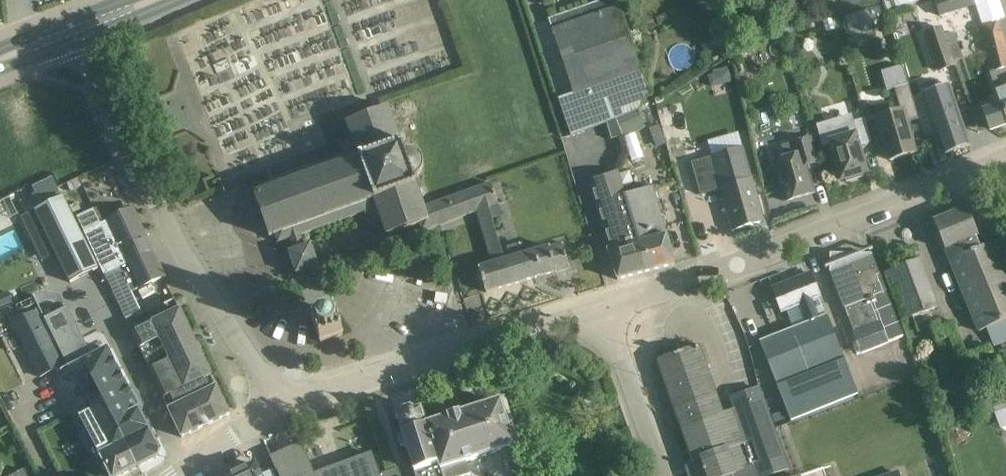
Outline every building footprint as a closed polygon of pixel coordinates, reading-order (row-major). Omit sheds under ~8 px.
[(367,74),(401,63),(452,47),(437,0),(343,0),(367,74)] [(548,19),(551,29),(573,95),(558,101),(567,131),(568,137),(569,137),(585,130),(605,123),(609,140),(622,136),(623,138),(645,129),(638,110),(649,93),(641,70),(616,0),(602,0),(548,19)] [(694,5),(699,21),(718,14),(713,0),(706,0),(694,5)] [(847,0),(850,10),(879,3),(879,0),(848,0),(847,0)] [(993,107),(981,111),(989,132),(1001,128),(1005,126),(1005,49),(1002,32),(995,22),(983,25),(994,71),(990,72),(998,91),(996,92),(1000,104),(993,107)] [(941,27),(924,33),(937,71),(954,65),(941,27)] [(886,90),(893,88),(900,111),(877,118),(889,160),(914,152),(905,122),(918,118),(902,66),(881,72),(886,90)] [(921,95),(942,156),(969,144),(948,84),(921,95)] [(477,211),(488,207),(498,204),(491,184),(424,207),(421,198),(422,198),(423,196),(425,194),(426,192),(426,190),(425,188),(424,186),(422,185),(420,184),(418,184),(416,184),(414,178),(416,177),(418,175),(421,172),(423,168),(423,165),(423,161),(422,158),(421,155),(419,152),(416,150),(414,150),(411,149),(408,149),(404,149),(401,143),(403,142),(404,141),(405,140),(406,138),(406,136),(406,134),(405,132),(404,130),(402,129),(399,129),(397,129),(389,106),(346,122),(351,137),(340,142),(345,154),(257,185),(260,193),(254,195),(269,237),(275,235),(278,243),(290,238),(294,249),(288,251),(296,274),(319,266),(311,243),(303,246),(299,235),(364,212),(369,224),(381,220),(387,236),(420,223),(422,230),(477,211)] [(853,121),(851,115),(816,126),(822,147),(830,145),(841,179),(845,178),(846,182),(864,177),(863,173),(866,172),(858,146),(871,142),(863,118),(853,121)] [(773,161),(785,201),(814,193),(805,165),(818,162),(811,138),(789,144),(793,156),(773,161)] [(700,193),(720,188),(732,230),(764,221),(742,147),(691,162),(700,193)] [(639,240),(625,195),(623,196),(616,172),(591,180),(612,249),(608,250),(617,281),(644,273),(635,241),(639,240)] [(40,202),(61,193),(53,177),(33,187),(40,202)] [(635,241),(644,273),(675,264),(652,187),(625,195),(639,240),(635,241)] [(63,197),(35,211),(70,283),(98,269),(63,197)] [(126,321),(142,313),(132,291),(164,276),(132,207),(107,219),(108,221),(101,224),(94,209),(77,217),(104,275),(105,274),(126,321)] [(945,250),(943,250),(947,261),(977,333),(986,329),(994,347),(1005,342),(1005,265),(996,241),(979,248),(975,237),(977,236),(966,208),(933,221),(945,250)] [(562,243),(492,264),(478,268),(485,293),(570,267),(562,243)] [(871,254),(829,271),(843,308),(844,308),(854,333),(853,333),(861,353),(887,343),(887,342),(902,336),(885,292),(886,291),(871,254)] [(920,260),(884,273),(900,320),(937,307),(920,260)] [(800,304),(807,322),(759,341),(777,386),(790,420),(858,393),(844,359),(826,314),(818,317),(811,300),(819,296),(810,273),(771,288),(781,312),(800,304)] [(12,303),(8,292),(0,295),(0,306),(1,307),(12,303)] [(142,313),(126,321),(139,349),(149,369),(163,398),(168,409),(181,437),(229,415),(216,386),(211,377),(179,309),(174,299),(142,313)] [(45,319),(44,319),(67,364),(69,368),(69,369),(82,362),(93,357),(92,356),(67,307),(45,319)] [(63,366),(34,310),(11,322),(40,378),(55,370),(57,373),(69,368),(67,364),(63,366)] [(335,312),(312,320),(320,342),(343,334),(335,312)] [(702,345),(684,352),(682,344),(668,349),(671,356),(653,362),(659,380),(664,379),(692,461),(684,464),(688,475),(768,475),(787,469),(758,388),(741,394),(736,405),(737,409),(722,414),(704,364),(708,363),(702,345)] [(134,393),(131,394),(107,349),(93,357),(82,362),(105,404),(108,409),(114,421),(117,419),(140,467),(157,458),(160,450),(139,410),(142,409),(143,406),(137,394),(134,393)] [(983,392),(992,414),(1005,409),(1005,383),(983,392)] [(470,474),(466,462),(515,446),(500,401),(426,425),(421,409),(415,411),(410,408),(404,410),(402,415),(396,417),(401,433),(415,475),(466,475),(470,474)] [(80,417),(110,475),(122,475),(130,472),(140,467),(117,419),(114,421),(108,409),(105,404),(80,417)] [(270,457),(278,475),(379,475),(371,454),(314,474),(300,443),(270,457)] [(255,465),(231,475),(260,475),(255,465)]
